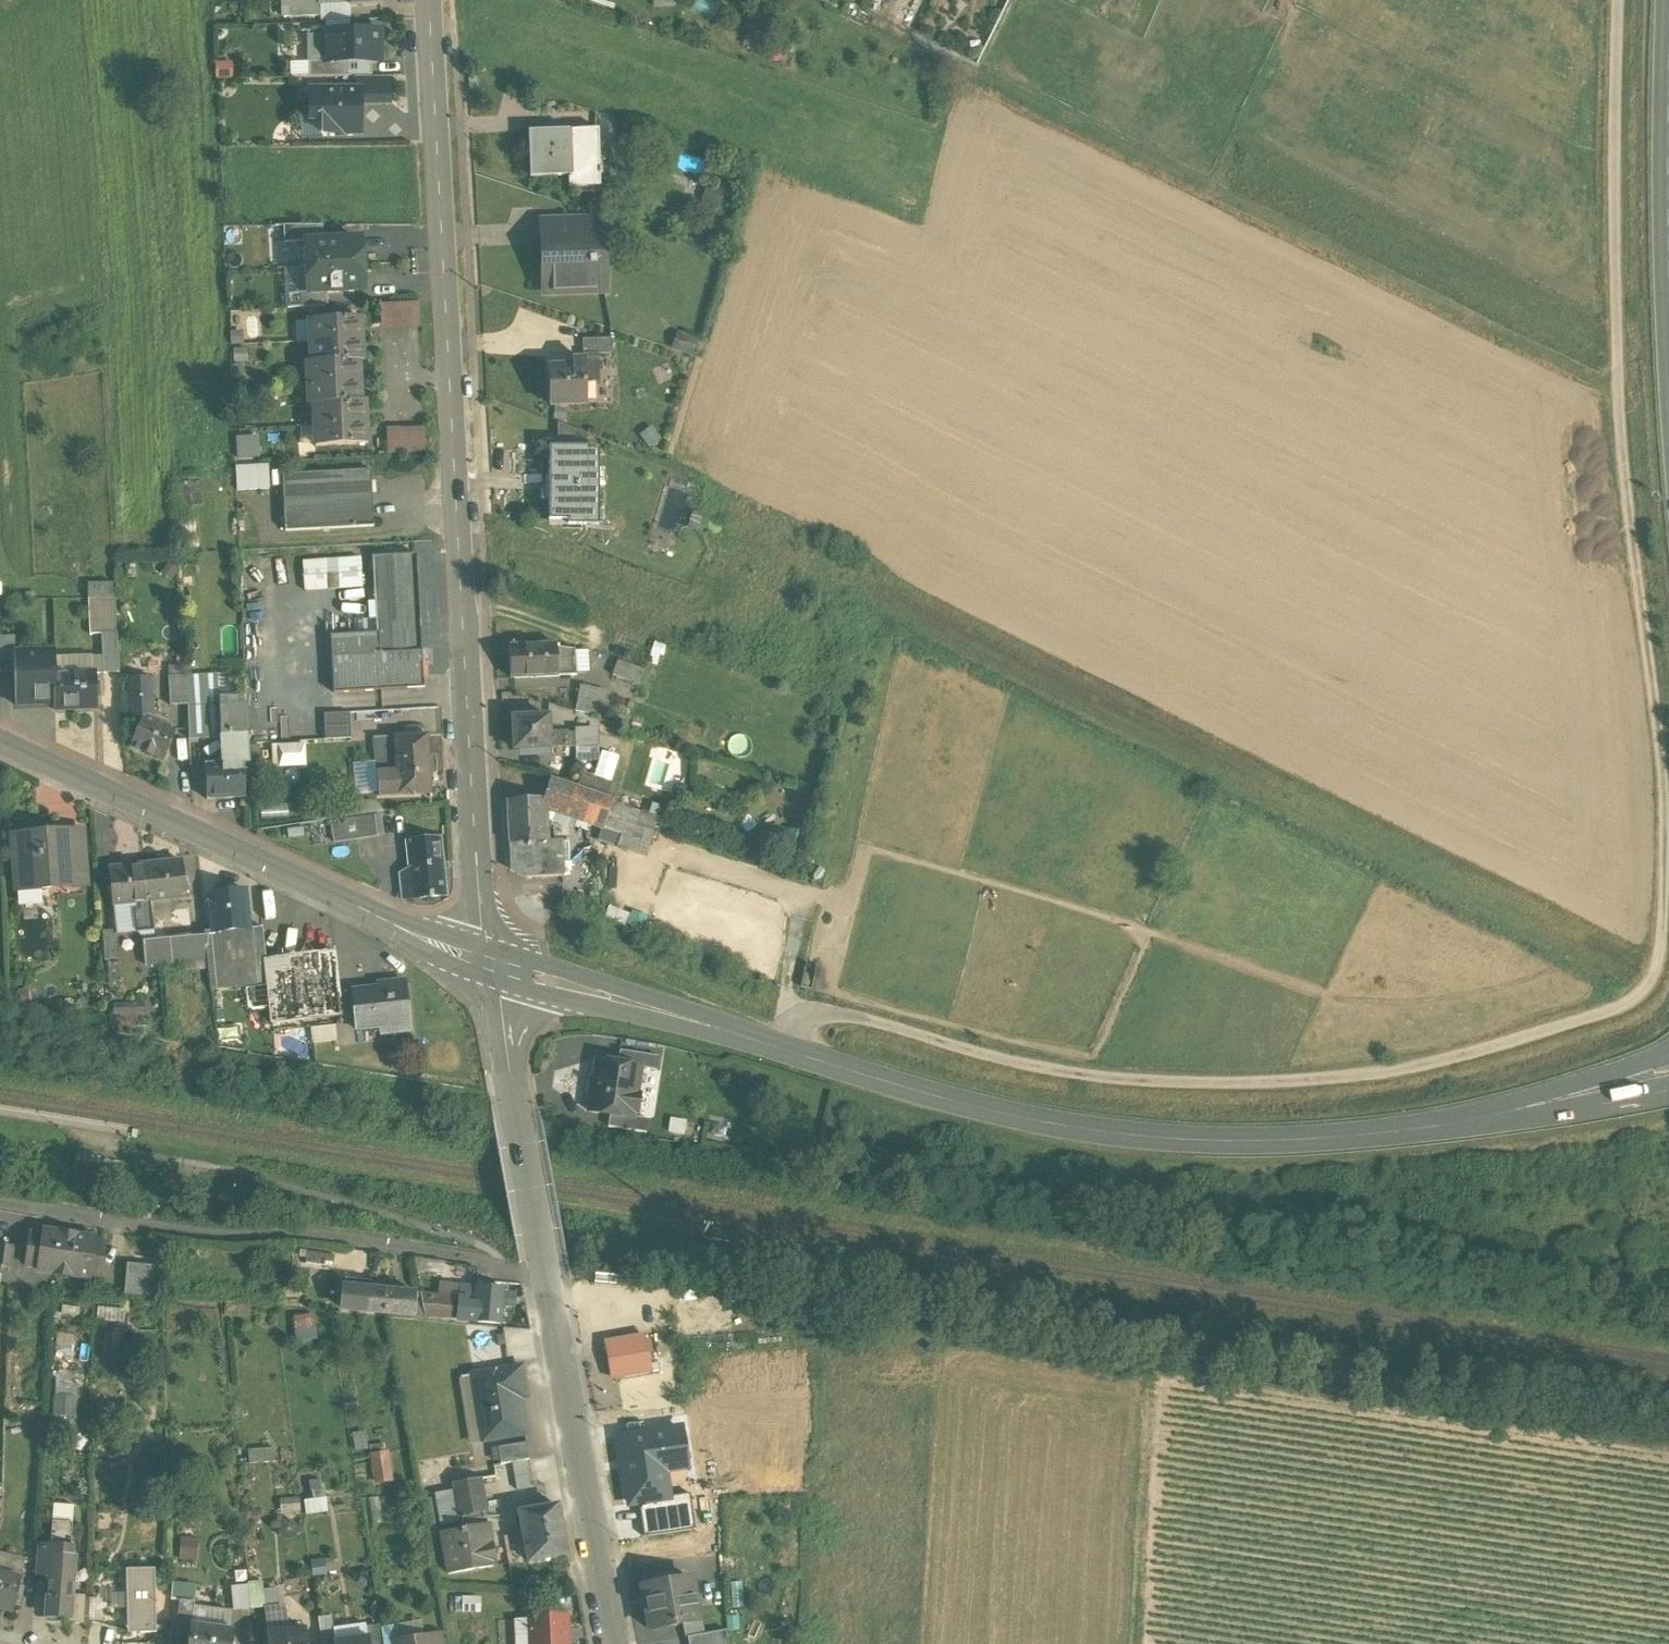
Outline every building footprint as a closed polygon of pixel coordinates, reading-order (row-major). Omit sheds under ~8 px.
[(377,32),(323,32),(323,37),(324,62),(324,63),(346,63),(378,63),(377,32)] [(323,37),(306,37),(307,62),(324,62),(323,37)] [(324,62),(307,62),(307,78),(346,78),(346,63),(324,63),(324,62)] [(388,77),(357,77),(357,91),(357,104),(358,104),(389,104),(388,77)] [(357,91),(310,91),(311,120),(320,120),(320,134),(359,133),(358,104),(357,104),(357,91)] [(574,130),(574,131),(565,131),(531,132),(531,133),(525,133),(527,176),(533,176),(564,175),(564,188),(574,188),(575,188),(594,188),(594,187),(596,187),(595,175),(597,175),(597,169),(595,169),(594,129),(574,130)] [(600,218),(570,219),(571,241),(552,241),(552,244),(542,244),(542,242),(540,242),(541,290),(591,289),(590,264),(595,264),(595,258),(590,258),(590,243),(600,243),(600,218)] [(570,219),(539,219),(540,242),(542,242),(542,244),(552,244),(552,241),(571,241),(570,219)] [(322,225),(283,226),(284,243),(304,242),(304,241),(323,240),(322,225)] [(323,240),(304,241),(304,242),(305,268),(364,265),(364,251),(357,251),(356,238),(323,240)] [(364,265),(305,268),(307,294),(326,293),(359,292),(358,279),(365,278),(364,265)] [(326,293),(307,294),(300,294),(301,308),(327,306),(326,293)] [(380,302),(381,328),(420,327),(419,301),(380,302)] [(360,318),(307,321),(309,342),(361,340),(360,318)] [(361,340),(309,342),(310,363),(358,361),(362,360),(361,340)] [(580,360),(566,361),(567,366),(544,367),(546,404),(582,402),(580,360)] [(310,363),(305,363),(307,384),(359,381),(358,361),(310,363)] [(359,381),(307,384),(308,405),(312,404),(360,402),(359,381)] [(360,402),(312,404),(313,425),(365,422),(364,402),(360,402)] [(365,422),(313,425),(314,447),(366,444),(365,422)] [(584,433),(555,422),(554,451),(584,452),(584,433)] [(388,425),(388,452),(426,452),(426,426),(388,425)] [(259,434),(236,435),(237,458),(260,456),(259,434)] [(554,451),(548,451),(548,480),(550,480),(550,488),(548,488),(547,522),(586,523),(587,487),(593,487),(593,452),(584,452),(554,451)] [(270,489),(269,465),(236,467),(237,490),(270,489)] [(370,470),(281,475),(284,531),(373,527),(370,470)] [(303,558),(304,589),(363,586),(362,556),(303,558)] [(418,556),(374,558),(377,634),(331,636),(334,694),(381,692),(382,691),(415,690),(423,681),(423,662),(427,661),(427,651),(422,652),(418,556)] [(14,672),(13,648),(12,636),(0,637),(0,673),(14,672)] [(559,644),(509,646),(510,679),(578,676),(577,648),(559,649),(559,644)] [(52,647),(13,648),(14,672),(15,706),(54,705),(53,673),(52,647)] [(616,663),(611,678),(638,687),(643,672),(616,663)] [(95,672),(53,673),(54,705),(54,708),(96,707),(95,672)] [(216,675),(185,677),(187,705),(217,703),(216,675)] [(171,706),(187,705),(185,677),(169,678),(171,706)] [(128,679),(129,718),(144,717),(151,720),(153,717),(151,679),(128,679)] [(580,685),(574,712),(601,717),(606,691),(580,685)] [(246,702),(219,703),(220,736),(222,763),(243,762),(244,773),(249,773),(246,702)] [(217,703),(187,705),(189,737),(220,736),(219,703),(217,703)] [(349,714),(323,715),(324,741),(350,740),(349,714)] [(151,720),(144,717),(130,749),(162,762),(175,731),(151,720)] [(513,718),(514,751),(550,749),(549,735),(548,717),(513,718)] [(575,734),(549,735),(550,749),(575,748),(575,734)] [(427,737),(372,739),(378,797),(431,794),(427,737)] [(306,742),(261,743),(262,766),(307,765),(306,742)] [(598,747),(575,748),(576,762),(599,760),(598,747)] [(222,763),(205,764),(207,799),(245,797),(244,773),(243,762),(222,763)] [(617,788),(580,775),(576,787),(613,800),(617,788)] [(576,787),(549,778),(541,800),(542,809),(604,829),(613,800),(576,787)] [(541,800),(506,801),(507,845),(544,842),(542,809),(541,800)] [(613,800),(604,829),(621,835),(618,845),(645,855),(658,817),(613,800)] [(373,817),(359,819),(362,838),(375,836),(373,817)] [(359,819),(331,823),(333,842),(362,838),(359,819)] [(81,832),(57,833),(58,857),(70,857),(71,869),(83,868),(81,832)] [(55,838),(14,841),(17,888),(18,888),(39,887),(42,890),(52,889),(56,884),(56,879),(84,877),(83,868),(71,869),(70,857),(58,857),(57,833),(55,833),(55,838)] [(440,839),(406,843),(408,866),(443,862),(440,839)] [(544,842),(507,845),(508,871),(524,878),(561,874),(559,841),(544,842)] [(182,862),(145,866),(150,903),(186,898),(182,862)] [(443,862),(408,866),(409,873),(397,874),(400,899),(446,895),(443,862)] [(145,866),(109,870),(113,907),(140,904),(150,903),(145,866)] [(39,887),(18,888),(18,900),(23,904),(37,903),(42,898),(42,890),(39,887)] [(244,891),(210,894),(213,932),(214,933),(223,932),(248,929),(244,891)] [(150,903),(140,904),(141,911),(135,912),(137,933),(153,932),(150,903)] [(248,929),(223,932),(226,964),(208,966),(210,989),(267,985),(265,959),(261,927),(248,929)] [(117,931),(102,932),(103,960),(119,959),(117,931)] [(213,932),(204,933),(207,960),(208,966),(226,964),(223,932),(214,933),(213,932)] [(204,933),(142,939),(145,966),(207,960),(204,933)] [(333,952),(265,959),(267,985),(270,1025),(340,1017),(333,952)] [(378,990),(351,993),(355,1030),(409,1024),(404,982),(377,985),(378,990)] [(351,1017),(349,989),(341,989),(343,1018),(351,1017)] [(111,1005),(111,1025),(160,1026),(160,1006),(111,1005)] [(334,1026),(310,1029),(312,1044),(336,1041),(334,1026)] [(658,1057),(619,1051),(617,1064),(641,1068),(641,1069),(655,1071),(658,1057)] [(617,1064),(596,1061),(588,1112),(609,1115),(633,1119),(633,1118),(634,1113),(639,1114),(646,1111),(647,1100),(641,1095),(637,1095),(641,1069),(641,1068),(617,1064)] [(633,1119),(609,1115),(607,1128),(646,1134),(648,1120),(633,1118),(633,1119)] [(101,1155),(76,1151),(75,1160),(100,1164),(101,1155)] [(42,1237),(31,1236),(31,1237),(32,1238),(28,1263),(27,1262),(27,1265),(38,1266),(37,1271),(49,1272),(49,1273),(56,1274),(59,1254),(71,1256),(74,1236),(61,1234),(61,1235),(43,1233),(42,1237)] [(93,1241),(82,1239),(82,1237),(74,1236),(71,1256),(59,1254),(56,1274),(70,1276),(70,1275),(88,1278),(89,1274),(99,1275),(99,1273),(102,1248),(103,1248),(103,1246),(92,1244),(93,1241)] [(0,1246),(0,1267),(10,1268),(13,1248),(0,1246)] [(334,1255),(307,1252),(306,1263),(332,1267),(334,1255)] [(444,1262),(415,1258),(422,1295),(439,1297),(444,1262)] [(158,1267),(127,1264),(124,1295),(155,1297),(158,1267)] [(503,1288),(476,1286),(475,1297),(473,1321),(473,1322),(501,1324),(502,1304),(510,1304),(511,1295),(503,1294),(503,1288)] [(416,1294),(368,1290),(367,1298),(344,1296),(342,1309),(366,1311),(366,1312),(414,1317),(416,1294)] [(439,1297),(422,1295),(426,1318),(457,1320),(458,1298),(439,1297)] [(466,1299),(458,1298),(457,1320),(473,1321),(475,1297),(466,1296),(466,1299)] [(292,1316),(297,1340),(318,1336),(313,1311),(292,1316)] [(633,1338),(611,1342),(612,1346),(606,1347),(610,1364),(615,1363),(616,1367),(622,1366),(624,1377),(650,1372),(649,1365),(643,1335),(633,1337),(633,1338)] [(657,1363),(649,1365),(650,1372),(658,1371),(657,1363)] [(521,1367),(476,1374),(479,1394),(475,1394),(483,1441),(525,1433),(518,1389),(525,1388),(521,1367)] [(55,1369),(54,1414),(78,1415),(79,1369),(55,1369)] [(0,1400),(0,1416),(17,1416),(17,1401),(0,1400)] [(684,1459),(680,1429),(621,1438),(630,1504),(639,1503),(668,1499),(668,1496),(663,1462),(684,1459)] [(526,1442),(497,1447),(501,1465),(529,1460),(526,1442)] [(273,1447),(247,1449),(248,1463),(274,1461),(273,1447)] [(371,1451),(374,1482),(393,1480),(390,1449),(371,1451)] [(311,1478),(312,1498),(304,1498),(305,1512),(326,1511),(324,1478),(311,1478)] [(478,1479),(455,1483),(462,1520),(463,1529),(487,1525),(481,1492),(478,1479)] [(456,1490),(436,1494),(442,1523),(462,1520),(456,1490)] [(668,1499),(639,1503),(644,1538),(696,1530),(691,1493),(668,1496),(668,1499)] [(557,1505),(519,1511),(528,1561),(566,1554),(557,1505)] [(72,1523),(52,1522),(50,1545),(55,1545),(55,1557),(49,1556),(48,1573),(45,1617),(66,1618),(69,1618),(71,1599),(70,1598),(70,1596),(71,1596),(72,1580),(71,1580),(73,1557),(71,1557),(72,1547),(73,1547),(73,1545),(70,1545),(72,1523)] [(494,1564),(489,1540),(487,1525),(463,1529),(442,1533),(449,1572),(494,1564)] [(181,1536),(180,1557),(197,1557),(198,1536),(181,1536)] [(50,1545),(37,1544),(35,1572),(48,1573),(49,1556),(55,1557),(55,1545),(50,1545)] [(158,1632),(158,1569),(131,1569),(131,1633),(158,1632)] [(0,1575),(0,1609),(11,1612),(19,1580),(0,1575)] [(643,1587),(643,1586),(650,1630),(699,1622),(694,1588),(682,1580),(643,1587)] [(261,1581),(248,1582),(251,1608),(264,1607),(261,1581)] [(195,1588),(171,1585),(171,1600),(179,1601),(179,1600),(193,1602),(195,1588)] [(71,1596),(70,1596),(70,1598),(71,1599),(69,1618),(66,1618),(65,1623),(84,1625),(85,1597),(71,1596)] [(193,1602),(179,1600),(179,1601),(175,1634),(187,1636),(188,1625),(190,1626),(193,1606),(193,1602)] [(228,1611),(193,1606),(190,1626),(226,1630),(228,1611)] [(285,1608),(263,1611),(266,1632),(265,1632),(266,1638),(289,1636),(289,1630),(285,1608)] [(566,1616),(516,1617),(516,1643),(567,1643),(566,1616)] [(188,1625),(187,1636),(186,1643),(231,1643),(232,1631),(226,1630),(190,1626),(188,1625)] [(366,1627),(367,1637),(369,1637),(370,1643),(383,1643),(380,1625),(366,1627)] [(266,1638),(267,1643),(306,1643),(305,1628),(289,1630),(289,1636),(266,1638)] [(728,1640),(727,1631),(688,1637),(689,1643),(729,1643),(728,1640)] [(442,1633),(429,1635),(431,1643),(444,1643),(442,1633)] [(408,1639),(409,1643),(407,1643),(431,1643),(429,1635),(408,1639)]
